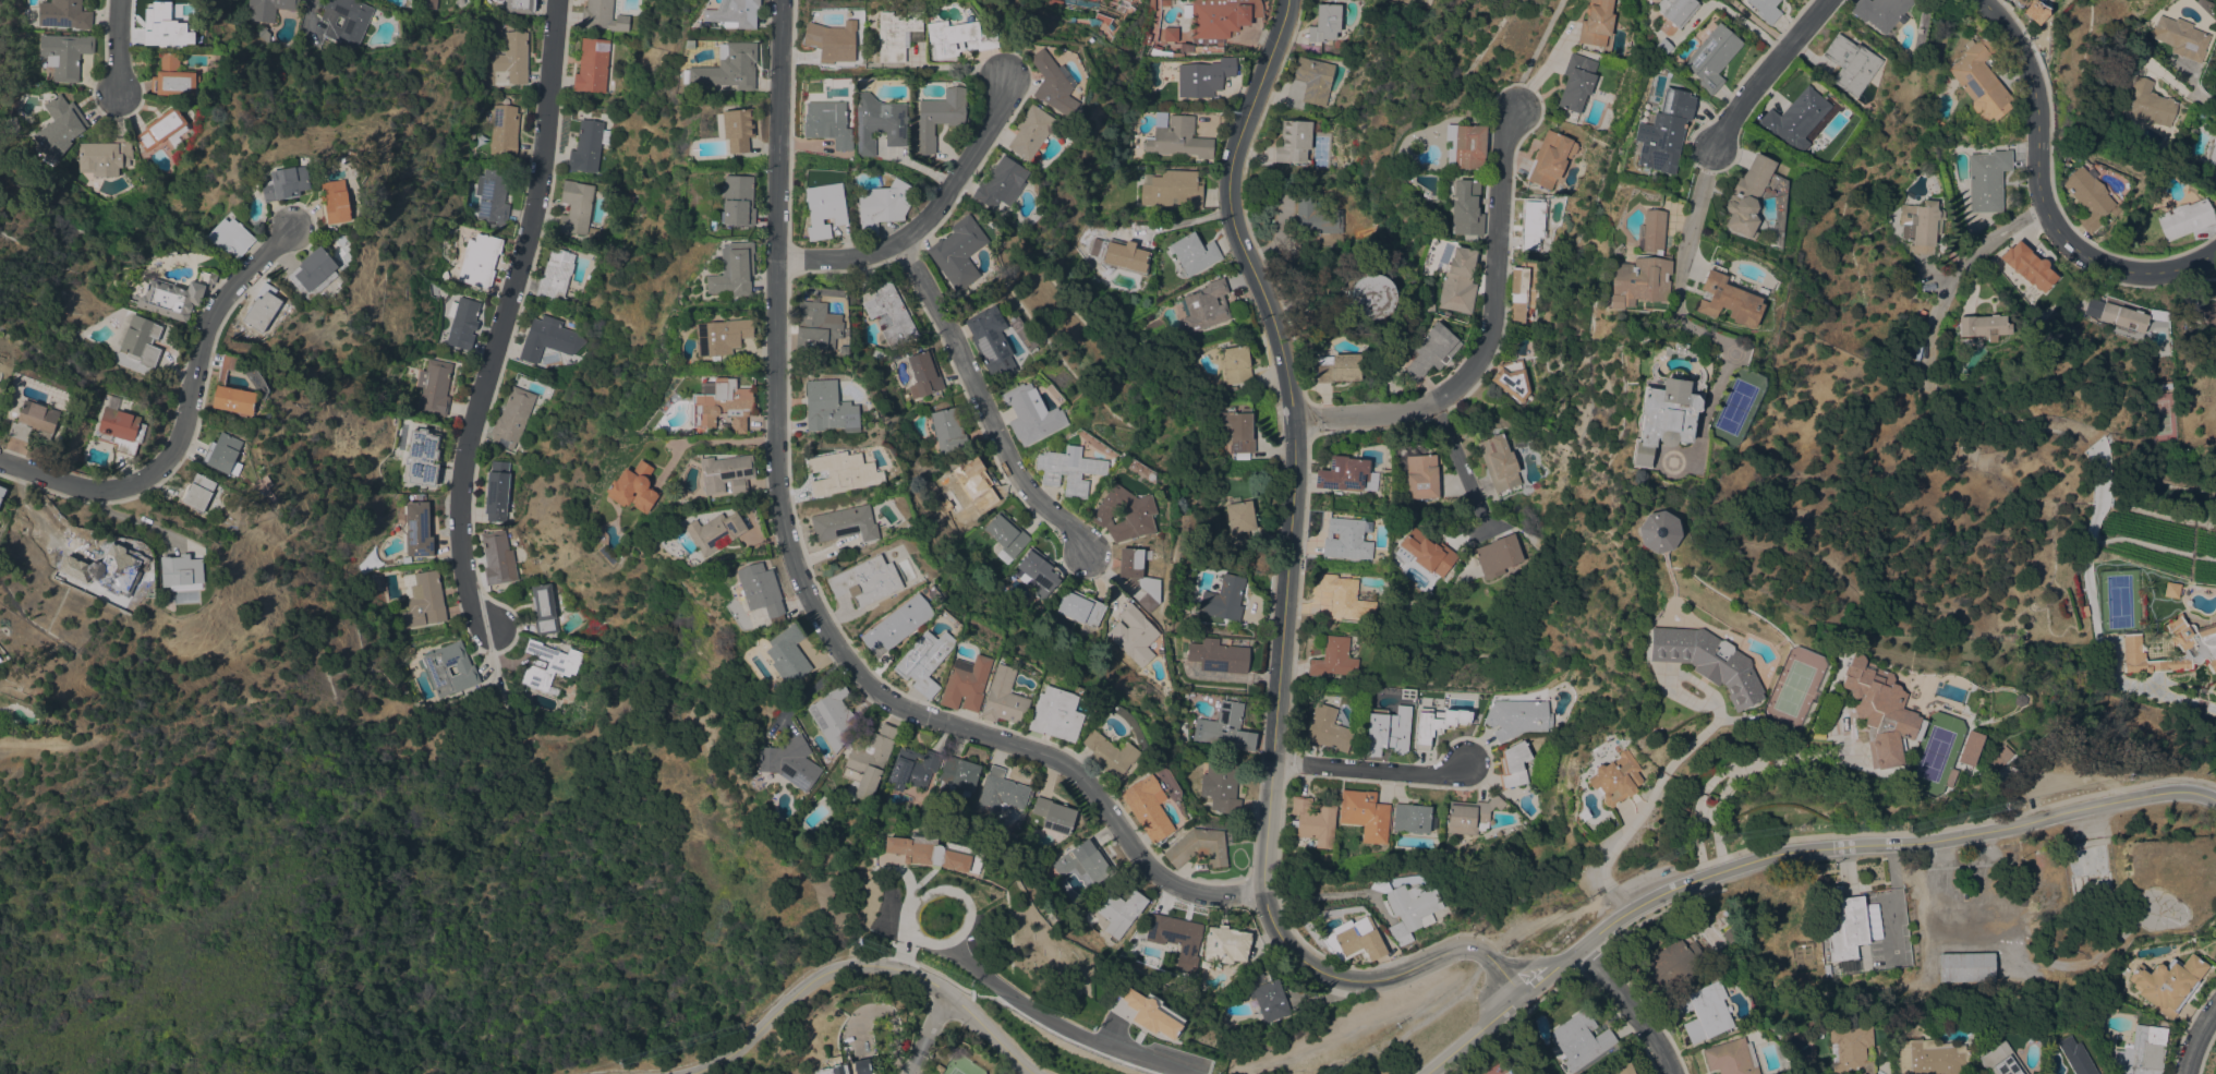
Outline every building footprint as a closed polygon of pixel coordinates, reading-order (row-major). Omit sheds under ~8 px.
[(50,2),(50,0),(80,0),(80,11),(92,11),(90,28),(74,28),(74,26),(37,25),(38,2),(50,2)] [(246,8),(247,0),(299,0),(298,11),(278,9),(277,25),(273,24),(273,23),(250,21),(251,9),(246,8)] [(320,9),(325,0),(356,0),(374,9),(356,48),(339,40),(339,41),(323,34),(328,23),(319,20),(324,10),(320,9)] [(423,8),(424,0),(437,0),(436,10),(423,8)] [(505,12),(506,0),(535,0),(534,11),(532,11),(532,14),(505,12)] [(586,7),(587,0),(612,0),(610,20),(615,20),(616,14),(629,15),(628,31),(609,29),(609,27),(589,26),(589,28),(580,27),(582,7),(586,7)] [(716,9),(720,0),(759,0),(759,8),(755,8),(755,28),(749,28),(737,27),(723,26),(723,21),(703,21),(703,9),(716,9)] [(1147,41),(1149,0),(1160,0),(1160,11),(1155,43),(1147,41)] [(1192,3),(1192,0),(1259,0),(1261,4),(1262,17),(1249,17),(1249,25),(1239,25),(1239,31),(1228,31),(1228,38),(1223,38),(1223,46),(1191,46),(1191,52),(1183,52),(1178,52),(1178,41),(1189,43),(1194,38),(1190,38),(1191,3),(1192,3)] [(1585,20),(1589,0),(1618,0),(1616,9),(1612,9),(1612,10),(1611,10),(1610,13),(1613,14),(1610,36),(1607,35),(1605,47),(1577,43),(1581,20),(1585,20)] [(1652,8),(1659,0),(1694,0),(1695,1),(1695,2),(1697,4),(1678,28),(1652,8)] [(1757,10),(1745,0),(1778,0),(1773,5),(1780,12),(1770,25),(1755,13),(1757,10)] [(1848,10),(1856,0),(1868,0),(1869,1),(1870,0),(1913,0),(1882,35),(1866,20),(1864,22),(1853,13),(1853,14),(1848,10)] [(170,1),(170,20),(177,20),(177,22),(186,22),(186,24),(192,24),(192,32),(195,32),(194,44),(186,44),(186,45),(144,44),(144,8),(153,8),(153,1),(170,1)] [(1339,32),(1335,32),(1335,39),(1323,38),(1322,41),(1307,40),(1308,25),(1315,26),(1316,3),(1340,4),(1339,32)] [(922,31),(908,31),(908,47),(905,47),(905,61),(879,61),(879,60),(876,60),(876,55),(879,55),(879,11),(892,11),(892,15),(922,11),(922,12),(924,12),(924,23),(922,23),(922,31)] [(2170,51),(2172,46),(2151,37),(2151,36),(2151,33),(2150,33),(2153,25),(2155,26),(2159,14),(2175,21),(2176,17),(2192,24),(2191,27),(2209,35),(2203,50),(2204,50),(2200,63),(2170,51)] [(844,27),(844,20),(856,20),(856,31),(855,31),(855,61),(836,61),(836,62),(819,61),(820,49),(808,46),(809,45),(801,43),(808,22),(827,27),(844,27)] [(977,21),(979,32),(995,28),(998,47),(978,50),(978,48),(958,51),(958,56),(932,60),(925,23),(947,20),(947,25),(977,21)] [(1716,73),(1723,81),(1710,95),(1706,92),(1706,90),(1696,83),(1699,80),(1681,63),(1717,22),(1742,43),(1716,73)] [(266,31),(261,38),(255,34),(262,26),(266,31)] [(1177,41),(1175,41),(1175,44),(1166,44),(1166,40),(1163,40),(1164,26),(1177,27),(1177,41)] [(526,84),(509,84),(509,72),(491,72),(491,52),(505,52),(505,32),(526,32),(526,84)] [(1854,98),(1829,81),(1839,68),(1820,55),(1834,33),(1853,46),(1854,44),(1879,60),(1854,98)] [(52,72),(55,72),(55,67),(46,65),(46,57),(38,57),(39,34),(77,36),(77,35),(88,35),(88,34),(94,35),(94,52),(92,52),(92,53),(80,53),(78,82),(52,82),(52,72)] [(2008,95),(2003,98),(2002,97),(1982,113),(1947,69),(1964,55),(1962,51),(1974,43),(1974,41),(1984,34),(1997,50),(1982,62),(2008,95)] [(605,93),(579,90),(572,90),(573,73),(579,73),(582,37),(609,39),(605,93)] [(689,85),(689,83),(683,83),(683,67),(718,67),(718,44),(725,44),(725,43),(755,41),(756,61),(754,61),(754,89),(736,89),(736,84),(689,85)] [(1152,44),(1161,47),(1161,51),(1171,51),(1171,52),(1178,52),(1183,52),(1182,56),(1149,56),(1152,44)] [(1028,57),(1042,47),(1056,67),(1059,63),(1075,83),(1071,86),(1071,87),(1066,95),(1078,102),(1069,117),(1040,98),(1039,100),(1031,95),(1043,76),(1028,57)] [(195,96),(150,94),(150,75),(157,76),(157,70),(159,70),(160,52),(179,52),(178,71),(183,71),(183,69),(195,69),(195,72),(196,72),(195,96)] [(1597,62),(1593,74),(1596,75),(1588,95),(1586,94),(1585,97),(1586,98),(1581,113),(1557,105),(1567,75),(1562,74),(1570,52),(1597,62)] [(1334,64),(1324,107),(1304,101),(1301,109),(1284,105),(1291,77),(1292,77),(1296,59),(1297,56),(1308,59),(1334,64)] [(1178,64),(1209,64),(1209,62),(1219,62),(1219,58),(1235,58),(1235,76),(1222,76),(1221,90),(1213,90),(1212,97),(1178,97),(1178,64)] [(2129,114),(2131,105),(2130,105),(2133,90),(2131,90),(2134,76),(2153,81),(2150,94),(2166,98),(2168,97),(2171,98),(2172,101),(2176,101),(2169,126),(2136,117),(2135,118),(2132,117),(2132,116),(2129,114)] [(1802,137),(1808,143),(1800,153),(1793,147),(1792,148),(1775,133),(1772,136),(1761,126),(1760,126),(1756,123),(1769,107),(1779,116),(1806,84),(1809,87),(1809,88),(1829,106),(1802,137)] [(944,99),(944,87),(966,87),(966,107),(964,107),(966,112),(964,125),(947,125),(947,123),(934,123),(934,134),(935,134),(935,154),(918,154),(918,121),(919,121),(919,99),(944,99)] [(1647,142),(1648,136),(1639,134),(1642,124),(1650,125),(1654,111),(1659,112),(1663,87),(1687,92),(1687,96),(1694,97),(1690,121),(1685,120),(1674,174),(1658,171),(1658,170),(1650,169),(1651,168),(1636,165),(1640,141),(1647,142)] [(906,102),(906,116),(907,116),(907,122),(906,122),(906,146),(885,146),(885,132),(870,132),(870,138),(874,138),(874,156),(857,156),(856,92),(868,92),(875,100),(884,102),(906,102)] [(88,125),(84,128),(85,129),(69,140),(72,143),(57,159),(57,158),(50,166),(38,158),(44,153),(33,135),(41,130),(37,123),(50,116),(43,105),(59,93),(68,105),(72,101),(88,125)] [(845,101),(845,128),(850,128),(850,134),(851,134),(852,150),(834,150),(834,137),(822,137),(803,137),(803,121),(804,121),(804,113),(807,113),(806,101),(845,101)] [(494,104),(517,106),(517,112),(519,112),(516,156),(489,154),(494,104)] [(1028,161),(1006,146),(1018,129),(1015,126),(1031,104),(1064,126),(1055,140),(1048,133),(1028,161)] [(134,136),(145,129),(144,126),(174,105),(186,122),(156,144),(145,152),(134,136)] [(716,113),(722,112),(722,111),(752,108),(754,136),(748,136),(749,152),(729,154),(727,138),(724,138),(724,135),(717,136),(716,113)] [(1213,138),(1212,158),(1196,158),(1196,155),(1143,153),(1143,149),(1142,147),(1142,143),(1145,141),(1145,137),(1153,137),(1153,125),(1168,126),(1168,114),(1194,116),(1192,134),(1190,134),(1190,137),(1213,138)] [(1936,117),(1945,125),(1940,130),(1936,129),(1930,123),(1936,117)] [(596,172),(576,169),(576,171),(566,169),(569,149),(574,150),(580,119),(604,123),(596,172)] [(1310,149),(1307,149),(1306,162),(1288,161),(1288,162),(1274,161),(1275,145),(1280,145),(1281,120),(1311,121),(1310,149)] [(1484,157),(1482,157),(1482,169),(1444,168),(1445,146),(1453,146),(1454,125),(1472,126),(1472,125),(1486,125),(1484,157)] [(1570,158),(1565,156),(1564,159),(1566,160),(1558,180),(1554,179),(1550,190),(1526,180),(1527,178),(1525,178),(1546,129),(1560,135),(1560,134),(1572,140),(1572,141),(1576,143),(1576,144),(1577,146),(1574,154),(1572,154),(1570,158)] [(2206,159),(2215,162),(2215,132),(2206,159)] [(78,143),(109,143),(109,136),(130,136),(130,148),(131,148),(132,159),(129,159),(129,166),(122,166),(122,167),(118,167),(118,177),(93,177),(92,172),(78,172),(78,143)] [(2001,213),(1995,213),(1995,212),(1969,212),(1969,155),(1991,154),(1991,150),(2005,150),(2005,149),(2011,149),(2011,170),(2001,170),(2001,213)] [(1753,230),(1757,232),(1753,240),(1746,237),(1736,231),(1734,232),(1730,230),(1729,228),(1723,226),(1730,213),(1725,210),(1724,206),(1727,202),(1728,202),(1728,200),(1730,194),(1733,194),(1730,192),(1739,177),(1741,178),(1743,172),(1755,152),(1775,162),(1765,180),(1766,182),(1764,185),(1763,186),(1761,189),(1759,193),(1757,196),(1756,195),(1755,198),(1754,200),(1756,207),(1753,214),(1757,220),(1753,230)] [(1003,155),(1025,169),(1028,171),(1021,181),(1025,182),(1008,206),(1000,201),(997,203),(997,202),(992,209),(976,198),(974,200),(970,196),(981,181),(983,183),(1003,155)] [(2061,182),(2081,165),(2086,171),(2091,167),(2097,174),(2094,178),(2106,192),(2105,194),(2114,204),(2112,206),(2114,207),(2116,205),(2118,206),(2119,208),(2112,216),(2107,210),(2100,216),(2102,217),(2098,220),(2100,222),(2088,234),(2075,220),(2086,212),(2061,182)] [(306,166),(310,189),(300,191),(301,196),(264,202),(261,184),(267,183),(267,181),(273,180),(270,171),(306,166)] [(480,195),(474,194),(477,174),(483,174),(484,169),(496,170),(508,172),(504,203),(509,204),(506,225),(502,225),(502,229),(485,226),(486,222),(497,224),(497,221),(486,221),(476,218),(480,195)] [(1184,207),(1184,203),(1172,203),(1172,205),(1140,204),(1140,183),(1142,183),(1142,173),(1150,173),(1150,176),(1161,177),(1161,169),(1196,171),(1196,178),(1202,178),(1201,208),(1184,207)] [(753,177),(752,207),(755,208),(754,225),(723,222),(720,221),(720,210),(723,210),(724,174),(753,177)] [(904,220),(877,220),(877,234),(863,234),(862,208),(858,208),(858,189),(888,188),(894,177),(913,188),(909,195),(913,197),(904,215),(904,220)] [(344,179),(351,220),(327,225),(327,222),(324,224),(320,204),(324,203),(324,202),(322,202),(320,196),(324,196),(322,182),(344,179)] [(585,234),(568,232),(568,233),(557,231),(560,214),(567,215),(569,203),(559,202),(562,179),(576,181),(576,182),(593,185),(585,234)] [(1456,181),(1456,179),(1469,180),(1469,181),(1479,181),(1478,213),(1484,214),(1482,234),(1453,233),(1454,221),(1451,221),(1452,200),(1455,201),(1455,197),(1453,196),(1453,181),(1456,181)] [(841,182),(848,222),(834,226),(833,217),(822,218),(823,224),(828,222),(831,238),(808,241),(806,227),(811,226),(804,188),(841,182)] [(1342,232),(1296,232),(1296,194),(1313,195),(1313,209),(1342,209),(1342,232)] [(2215,221),(2215,226),(2192,236),(2191,231),(2166,242),(2156,216),(2185,203),(2187,205),(2205,197),(2215,221)] [(1902,225),(1899,225),(1901,204),(1921,206),(1922,200),(1936,201),(1936,208),(1940,208),(1943,212),(1942,218),(1940,219),(1940,234),(1934,234),(1933,254),(1912,253),(1912,252),(1909,251),(1909,245),(1912,245),(1912,240),(1901,239),(1902,225)] [(1542,237),(1540,237),(1540,242),(1538,242),(1537,250),(1522,249),(1523,233),(1522,233),(1524,201),(1543,202),(1542,237)] [(1661,255),(1670,256),(1670,260),(1671,261),(1670,275),(1667,275),(1666,280),(1669,280),(1667,301),(1633,298),(1632,307),(1622,306),(1621,309),(1608,307),(1609,293),(1610,294),(1612,262),(1631,264),(1630,266),(1632,266),(1633,253),(1655,255),(1655,251),(1640,250),(1644,209),(1655,208),(1664,212),(1661,255)] [(206,237),(231,210),(238,217),(235,219),(255,239),(246,249),(246,250),(238,258),(232,254),(231,256),(229,256),(227,256),(225,255),(223,253),(206,237)] [(967,257),(980,275),(958,292),(925,250),(939,240),(940,241),(953,231),(949,227),(968,214),(989,241),(967,257)] [(1187,277),(1173,252),(1171,253),(1166,246),(1170,245),(1168,244),(1192,230),(1197,239),(1198,239),(1202,245),(1212,240),(1223,257),(1218,261),(1216,260),(1187,277)] [(457,280),(464,252),(463,252),(468,239),(474,240),(476,233),(483,236),(483,233),(502,240),(499,254),(497,253),(492,269),(495,270),(489,289),(457,280)] [(2030,250),(2029,252),(2037,260),(2038,258),(2038,260),(2039,258),(2041,258),(2044,258),(2045,260),(2047,261),(2047,263),(2047,264),(2047,266),(2046,267),(2057,277),(2043,292),(2032,282),(2031,285),(1999,257),(2009,245),(2010,248),(2018,239),(2030,250)] [(1105,244),(1118,248),(1121,240),(1148,248),(1141,271),(1115,265),(1100,279),(1091,269),(1102,258),(1105,244)] [(752,241),(753,253),(752,253),(753,275),(750,276),(751,295),(729,297),(729,298),(722,299),(722,294),(711,295),(711,293),(709,293),(709,295),(704,295),(704,290),(706,290),(706,282),(703,282),(703,279),(706,278),(705,276),(723,275),(720,245),(728,244),(728,242),(751,241),(751,242),(752,241)] [(307,301),(287,276),(301,264),(300,263),(319,245),(338,266),(334,269),(338,275),(307,301)] [(1470,314),(1460,312),(1436,307),(1444,263),(1449,264),(1450,256),(1451,257),(1453,245),(1476,250),(1472,276),(1470,282),(1476,283),(1470,314)] [(541,297),(535,295),(540,278),(542,278),(546,261),(547,261),(550,246),(568,251),(568,252),(574,254),(572,263),(573,263),(570,275),(569,275),(564,297),(566,298),(565,303),(541,297)] [(1710,263),(1724,269),(1723,273),(1731,276),(1728,285),(1759,298),(1757,302),(1761,304),(1752,327),(1749,326),(1748,328),(1730,321),(1731,318),(1725,316),(1729,310),(1719,306),(1717,311),(1714,318),(1694,310),(1698,298),(1707,302),(1708,300),(1700,297),(1703,291),(1699,289),(1710,263)] [(1526,311),(1525,311),(1524,323),(1509,323),(1510,302),(1511,302),(1511,294),(1510,294),(1511,267),(1528,268),(1526,311)] [(138,297),(145,294),(149,278),(155,280),(156,278),(175,285),(174,286),(187,290),(191,280),(193,281),(193,279),(197,280),(199,271),(202,273),(203,269),(216,273),(215,274),(217,274),(215,283),(211,282),(210,289),(205,288),(199,305),(193,303),(193,305),(191,311),(189,312),(189,314),(187,318),(186,318),(185,322),(136,305),(138,297)] [(447,277),(445,282),(439,280),(439,275),(443,271),(446,269),(447,275),(448,276),(447,277)] [(1389,280),(1392,286),(1394,291),(1395,299),(1394,304),(1390,311),(1384,315),(1379,318),(1372,319),(1366,318),(1356,312),(1353,307),(1351,299),(1352,290),(1354,283),(1359,278),(1364,275),(1368,274),(1372,274),(1380,275),(1385,277),(1389,280)] [(1202,328),(1197,330),(1196,330),(1187,334),(1182,317),(1188,315),(1183,297),(1184,297),(1184,294),(1206,287),(1204,285),(1206,283),(1223,277),(1228,292),(1222,294),(1231,318),(1202,328)] [(861,303),(879,294),(875,287),(889,279),(918,335),(889,349),(881,330),(893,324),(885,310),(874,316),(874,315),(872,316),(869,318),(861,303)] [(263,334),(241,321),(254,300),(253,299),(264,281),(277,289),(274,294),(283,301),(263,334)] [(458,295),(481,303),(480,307),(482,309),(470,352),(462,350),(462,349),(445,343),(458,295)] [(841,314),(840,322),(843,322),(841,339),(835,338),(834,355),(795,351),(797,324),(798,300),(826,302),(825,313),(841,314)] [(2133,311),(2134,309),(2142,311),(2141,313),(2147,315),(2142,334),(2098,319),(2104,301),(2133,311)] [(2200,307),(2215,301),(2215,327),(2209,330),(2200,307)] [(1013,353),(1009,355),(1017,369),(1014,371),(1015,374),(995,386),(979,358),(981,357),(970,337),(972,336),(964,321),(993,303),(1006,327),(1000,331),(1013,353)] [(133,313),(157,323),(164,326),(158,340),(153,338),(152,343),(162,348),(154,369),(137,362),(138,361),(125,355),(126,351),(118,348),(133,313)] [(543,346),(536,364),(518,358),(525,336),(526,336),(533,317),(541,319),(543,314),(562,321),(560,327),(578,333),(570,355),(543,346)] [(1989,316),(1989,314),(1997,314),(1997,315),(2005,315),(2005,324),(2010,323),(2010,334),(1997,335),(1997,341),(1988,342),(1987,335),(1973,336),(1973,335),(1959,336),(1958,316),(1973,315),(1973,316),(1989,316)] [(694,324),(725,322),(725,321),(751,318),(752,337),(739,338),(740,347),(731,348),(731,353),(730,354),(730,360),(725,360),(725,354),(719,354),(719,360),(711,360),(711,355),(697,357),(694,324)] [(1458,339),(1457,340),(1462,345),(1438,372),(1431,366),(1416,383),(1413,381),(1412,382),(1405,376),(1406,375),(1402,371),(1417,354),(1412,350),(1425,335),(1424,334),(1436,319),(1458,339)] [(1226,384),(1220,349),(1246,345),(1251,381),(1226,384)] [(848,346),(848,357),(838,357),(839,346),(848,346)] [(907,357),(931,349),(944,389),(919,397),(912,399),(908,385),(915,383),(907,357)] [(211,408),(216,385),(217,385),(222,353),(238,357),(235,371),(228,369),(223,386),(256,393),(256,396),(257,396),(256,402),(254,401),(253,407),(255,408),(254,412),(253,411),(252,415),(211,408)] [(1360,379),(1333,381),(1333,383),(1317,383),(1316,355),(1332,355),(1332,354),(1359,353),(1360,379)] [(445,396),(449,396),(445,415),(417,410),(422,387),(415,386),(419,370),(424,371),(427,358),(452,363),(445,396)] [(1501,363),(1522,359),(1529,391),(1521,402),(1504,390),(1504,391),(1501,389),(1501,387),(1490,378),(1498,369),(1496,367),(1500,362),(1501,363)] [(1703,398),(1702,408),(1699,410),(1695,412),(1693,442),(1686,439),(1684,443),(1681,444),(1678,443),(1676,441),(1675,441),(1674,444),(1671,446),(1668,447),(1664,447),(1661,446),(1659,445),(1658,443),(1657,441),(1657,437),(1654,437),(1648,469),(1630,467),(1633,442),(1637,442),(1638,432),(1637,432),(1636,427),(1635,423),(1635,421),(1636,417),(1637,414),(1643,378),(1654,374),(1657,377),(1660,377),(1663,377),(1667,372),(1670,371),(1674,370),(1676,370),(1680,371),(1684,374),(1685,381),(1692,382),(1695,381),(1703,385),(1699,394),(1702,396),(1703,398)] [(836,378),(837,401),(850,400),(850,405),(858,405),(859,432),(844,432),(843,427),(822,427),(822,430),(807,431),(806,414),(807,414),(806,381),(836,378)] [(746,433),(730,433),(730,414),(726,414),(726,411),(719,410),(718,413),(717,414),(717,429),(691,429),(691,395),(712,395),(712,381),(729,381),(729,386),(752,386),(752,413),(746,413),(746,433)] [(1024,447),(1018,438),(1016,439),(1007,422),(1017,417),(1009,403),(1006,406),(1000,395),(1022,383),(1024,385),(1029,383),(1032,388),(1034,387),(1046,411),(1056,407),(1058,410),(1061,409),(1067,423),(1024,447)] [(517,444),(514,443),(512,449),(491,442),(493,436),(489,435),(497,415),(499,417),(511,386),(535,395),(517,444)] [(134,456),(116,449),(117,445),(95,438),(105,406),(107,406),(110,396),(121,398),(118,409),(141,417),(140,422),(146,424),(140,443),(138,443),(134,456)] [(61,411),(50,442),(36,437),(38,433),(32,431),(27,443),(5,435),(11,419),(17,421),(24,399),(61,411)] [(930,413),(956,407),(962,432),(965,431),(969,446),(940,454),(930,413)] [(1226,412),(1226,410),(1235,408),(1235,412),(1238,412),(1238,408),(1249,407),(1249,413),(1251,413),(1252,451),(1228,452),(1228,444),(1225,445),(1224,425),(1221,425),(1221,412),(1226,412)] [(413,430),(421,431),(421,430),(437,433),(435,447),(437,447),(434,464),(438,466),(435,484),(427,482),(426,483),(401,479),(404,456),(407,456),(408,449),(401,449),(403,437),(412,438),(413,430)] [(210,441),(215,443),(220,431),(242,441),(238,450),(239,451),(228,474),(206,463),(201,460),(210,441)] [(1477,443),(1490,437),(1490,436),(1502,432),(1510,451),(1512,450),(1519,471),(1517,472),(1522,483),(1497,493),(1477,443)] [(2090,517),(2108,516),(2105,442),(2087,442),(2090,517)] [(1041,483),(1043,469),(1038,469),(1040,452),(1043,454),(1043,451),(1046,451),(1046,450),(1065,452),(1066,444),(1081,445),(1080,457),(1109,460),(1106,474),(1081,472),(1080,479),(1089,480),(1087,498),(1064,496),(1066,473),(1058,473),(1058,485),(1041,483)] [(1408,498),(1407,476),(1401,469),(1404,466),(1397,459),(1412,444),(1424,454),(1438,454),(1439,497),(1408,498)] [(847,450),(848,455),(861,451),(863,462),(874,460),(876,471),(883,469),(886,481),(833,492),(833,493),(813,496),(810,481),(828,476),(827,469),(810,472),(807,458),(847,450)] [(1370,459),(1369,470),(1371,470),(1370,481),(1369,497),(1361,496),(1361,492),(1315,486),(1317,469),(1330,470),(1331,454),(1347,456),(1347,457),(1370,459)] [(695,479),(702,478),(699,458),(713,456),(714,460),(752,455),(755,478),(746,479),(748,492),(731,494),(729,481),(723,482),(725,492),(699,496),(695,479)] [(979,458),(986,470),(984,471),(993,483),(977,494),(985,507),(971,517),(961,503),(971,496),(959,479),(948,485),(947,484),(942,488),(935,479),(942,475),(941,474),(954,464),(958,471),(979,458)] [(645,514),(632,506),(633,504),(630,502),(628,506),(625,504),(623,506),(606,495),(608,492),(605,491),(613,479),(616,481),(625,468),(632,472),(640,459),(653,468),(646,479),(647,479),(649,482),(649,484),(649,486),(659,493),(645,514)] [(487,471),(491,471),(492,460),(508,461),(507,473),(509,473),(505,521),(486,520),(487,514),(484,512),(487,471)] [(186,480),(189,482),(194,471),(216,482),(203,510),(193,506),(192,507),(177,499),(186,480)] [(1104,526),(1103,528),(1089,517),(1115,481),(1137,497),(1151,493),(1161,530),(1115,542),(1104,526)] [(433,556),(409,556),(407,556),(407,554),(403,554),(403,536),(407,536),(407,535),(402,535),(402,524),(404,524),(403,505),(405,505),(404,495),(423,495),(424,503),(428,503),(428,514),(431,514),(431,538),(434,538),(435,554),(433,554),(433,556)] [(1227,504),(1226,498),(1240,495),(1242,502),(1251,499),(1257,528),(1248,530),(1250,542),(1233,545),(1225,505),(1227,504)] [(674,507),(668,509),(665,500),(670,498),(674,507)] [(870,503),(873,522),(876,522),(880,539),(862,543),(860,532),(816,542),(811,516),(870,503)] [(686,530),(698,522),(700,526),(720,512),(725,518),(736,510),(747,529),(732,539),(732,538),(726,542),(724,538),(716,542),(719,547),(704,557),(686,530)] [(998,510),(1030,539),(1013,558),(1012,558),(1006,564),(995,554),(1002,546),(982,530),(998,510)] [(1678,535),(1669,550),(1652,554),(1638,545),(1634,529),(1643,514),(1659,510),(1674,519),(1678,535)] [(1323,555),(1324,538),(1327,538),(1329,517),(1365,519),(1365,521),(1372,522),(1372,533),(1364,533),(1363,541),(1373,542),(1372,559),(1323,555)] [(1443,577),(1433,570),(1431,572),(1414,559),(1416,557),(1398,545),(1413,526),(1440,545),(1442,543),(1460,555),(1443,577)] [(518,579),(486,584),(483,567),(486,566),(480,532),(486,532),(486,533),(505,530),(508,550),(512,548),(518,579)] [(1525,559),(1504,568),(1505,572),(1486,580),(1474,548),(1491,542),(1491,541),(1514,532),(1525,559)] [(127,598),(144,557),(110,542),(101,563),(91,559),(89,564),(65,554),(59,568),(127,598)] [(1031,546),(1054,563),(1053,565),(1055,566),(1057,566),(1062,571),(1062,574),(1064,576),(1057,586),(1054,587),(1044,600),(1031,591),(1038,582),(1032,578),(1027,583),(1020,578),(1025,572),(1017,566),(1031,546)] [(1143,548),(1141,576),(1160,579),(1160,603),(1149,613),(1137,601),(1146,591),(1140,587),(1130,586),(1131,577),(1118,577),(1121,547),(1143,548)] [(204,582),(202,582),(203,588),(170,590),(169,587),(162,587),(161,560),(162,560),(162,556),(189,554),(189,558),(202,557),(204,582)] [(882,554),(886,563),(892,560),(904,587),(858,608),(849,591),(836,596),(827,578),(882,554)] [(730,584),(739,581),(736,570),(761,562),(764,571),(772,568),(782,599),(780,600),(785,613),(768,618),(764,605),(749,611),(744,600),(737,602),(730,584)] [(444,606),(444,605),(446,619),(427,623),(425,612),(423,612),(425,625),(403,628),(401,612),(408,611),(402,575),(437,569),(444,606)] [(1246,578),(1239,605),(1244,606),(1239,622),(1198,612),(1203,590),(1219,593),(1224,572),(1246,578)] [(1332,591),(1319,590),(1320,572),(1337,575),(1337,577),(1358,579),(1357,596),(1376,598),(1376,601),(1377,601),(1376,618),(1330,615),(1332,591)] [(2177,599),(2163,595),(2165,581),(2179,584),(2177,599)] [(536,635),(533,619),(536,619),(534,611),(533,611),(531,596),(533,596),(531,586),(549,582),(558,631),(536,635)] [(1097,628),(1094,627),(1091,636),(1080,630),(1083,623),(1055,610),(1066,586),(1106,605),(1097,628)] [(880,642),(871,650),(861,636),(918,592),(934,613),(886,651),(880,642)] [(1121,622),(1123,619),(1118,615),(1130,602),(1145,616),(1143,617),(1160,633),(1147,645),(1155,654),(1141,668),(1106,633),(1119,620),(1121,622)] [(2194,629),(2215,622),(2215,672),(2213,674),(2205,663),(2208,661),(2207,660),(2206,659),(2204,659),(2201,663),(2199,664),(2192,663),(2192,669),(2171,671),(2171,672),(2145,673),(2145,672),(2123,673),(2123,662),(2126,662),(2123,633),(2141,632),(2141,643),(2142,643),(2142,644),(2145,645),(2146,651),(2143,651),(2143,652),(2145,652),(2145,660),(2172,659),(2173,656),(2175,656),(2182,655),(2183,655),(2183,653),(2182,652),(2181,652),(2177,645),(2175,647),(2168,637),(2170,636),(2164,625),(2179,615),(2187,626),(2189,624),(2192,624),(2193,626),(2194,627),(2194,629)] [(794,623),(803,637),(795,644),(812,668),(788,687),(771,664),(774,662),(765,651),(771,647),(767,641),(794,623)] [(1685,663),(1646,661),(1647,627),(1691,629),(1697,628),(1715,640),(1720,640),(1729,645),(1730,649),(1746,660),(1747,664),(1747,666),(1760,691),(1758,692),(1761,698),(1733,713),(1724,695),(1725,695),(1721,686),(1717,683),(1715,686),(1688,669),(1691,666),(1685,663)] [(937,638),(945,629),(955,639),(953,647),(928,675),(934,680),(923,695),(912,685),(916,680),(910,675),(905,681),(892,669),(927,629),(937,638)] [(1349,637),(1348,657),(1358,659),(1358,675),(1325,673),(1325,675),(1309,674),(1310,659),(1323,660),(1325,635),(1349,637)] [(549,685),(559,688),(557,695),(528,685),(524,692),(518,690),(525,667),(532,664),(535,656),(537,657),(537,655),(524,650),(529,637),(543,642),(543,643),(567,653),(569,647),(583,652),(580,659),(582,660),(580,663),(579,663),(574,674),(571,673),(570,676),(555,671),(549,685)] [(1248,647),(1247,673),(1200,669),(1201,661),(1187,660),(1188,642),(1202,642),(1202,637),(1219,638),(1219,644),(1248,647)] [(434,689),(432,690),(423,668),(425,667),(421,657),(424,655),(423,653),(432,650),(433,652),(434,652),(433,651),(460,640),(471,665),(473,664),(481,683),(452,693),(452,692),(438,699),(434,689)] [(1864,733),(1866,725),(1861,724),(1863,717),(1861,716),(1855,703),(1857,696),(1858,697),(1860,695),(1857,693),(1855,698),(1852,698),(1849,697),(1846,696),(1846,692),(1848,690),(1838,687),(1841,675),(1839,675),(1843,665),(1850,651),(1851,651),(1851,650),(1856,652),(1856,653),(1857,653),(1861,659),(1872,662),(1872,667),(1887,673),(1890,678),(1889,683),(1894,685),(1897,690),(1902,692),(1896,710),(1903,713),(1904,711),(1913,714),(1912,715),(1917,717),(1909,740),(1896,736),(1896,738),(1900,738),(1902,750),(1898,751),(1900,764),(1869,769),(1864,733)] [(952,664),(953,664),(955,657),(973,663),(977,653),(993,659),(982,693),(984,693),(978,712),(961,707),(965,696),(961,696),(957,709),(939,703),(952,664)] [(997,662),(1017,668),(1009,691),(1031,699),(1025,719),(1026,719),(1024,725),(997,716),(996,722),(980,716),(997,662)] [(807,707),(828,693),(827,691),(843,681),(849,692),(841,698),(848,709),(850,708),(860,724),(846,733),(849,738),(835,753),(807,707)] [(1040,691),(1043,692),(1046,684),(1079,695),(1075,710),(1085,713),(1075,743),(1043,732),(1042,734),(1027,728),(1040,691)] [(1416,693),(1415,699),(1401,698),(1401,693),(1401,688),(1406,688),(1416,689),(1416,693)] [(1242,702),(1244,702),(1239,729),(1257,733),(1254,751),(1232,748),(1233,746),(1198,740),(1202,719),(1218,721),(1221,699),(1223,699),(1224,692),(1243,695),(1242,702)] [(1417,700),(1434,701),(1433,712),(1453,713),(1452,737),(1431,736),(1430,749),(1414,748),(1417,700)] [(1548,700),(1549,712),(1552,713),(1552,727),(1548,727),(1548,733),(1525,733),(1513,738),(1512,737),(1499,744),(1493,732),(1500,726),(1497,723),(1492,726),(1484,722),(1488,711),(1493,700),(1548,700)] [(1316,702),(1337,709),(1333,723),(1354,729),(1347,752),(1320,744),(1319,747),(1304,743),(1316,702)] [(1407,750),(1405,750),(1405,752),(1403,752),(1403,753),(1395,753),(1396,751),(1393,751),(1394,746),(1385,746),(1385,747),(1381,747),(1380,757),(1367,756),(1367,751),(1365,751),(1366,735),(1367,735),(1369,712),(1370,713),(1370,709),(1388,710),(1386,714),(1395,714),(1396,704),(1412,705),(1407,750)] [(869,801),(852,794),(858,781),(840,773),(856,737),(870,743),(874,732),(879,733),(883,721),(899,727),(869,801)] [(1126,740),(1140,751),(1117,781),(1088,758),(1092,751),(1081,741),(1092,728),(1119,749),(1126,740)] [(1979,735),(1962,730),(1952,761),(1969,766),(1979,735)] [(807,793),(776,771),(760,771),(760,746),(777,746),(800,732),(812,752),(804,756),(823,769),(807,793)] [(1533,758),(1524,762),(1528,783),(1505,787),(1506,788),(1502,789),(1499,773),(1502,773),(1499,757),(1502,756),(1501,750),(1524,739),(1533,758)] [(942,755),(935,772),(932,771),(925,789),(906,782),(901,792),(885,785),(897,753),(897,755),(901,745),(924,755),(927,748),(942,755)] [(2002,746),(2012,755),(1996,772),(1986,763),(2002,746)] [(1639,769),(1635,771),(1642,781),(1634,786),(1635,788),(1609,808),(1607,805),(1606,806),(1601,800),(1603,798),(1600,794),(1599,795),(1595,788),(1593,789),(1584,779),(1594,772),(1593,771),(1594,767),(1597,764),(1601,764),(1602,767),(1609,760),(1610,762),(1618,757),(1615,755),(1618,753),(1616,751),(1620,749),(1622,750),(1624,749),(1639,769)] [(946,755),(981,765),(973,792),(970,792),(969,797),(961,795),(961,794),(954,792),(953,793),(939,788),(941,780),(939,780),(946,755)] [(1208,760),(1239,763),(1236,798),(1242,798),(1240,813),(1219,811),(1219,809),(1211,809),(1212,798),(1210,798),(1210,795),(1200,795),(1202,773),(1207,773),(1208,760)] [(1009,805),(1008,807),(1002,810),(998,809),(996,818),(974,811),(988,772),(989,772),(991,763),(1006,769),(1003,777),(1031,786),(1024,809),(1009,805)] [(1941,785),(1948,769),(1953,771),(1948,787),(1941,785)] [(1175,828),(1152,843),(1119,793),(1151,772),(1161,787),(1151,793),(1175,828)] [(1365,791),(1377,792),(1376,803),(1390,804),(1386,844),(1363,842),(1364,824),(1339,822),(1341,789),(1365,791)] [(1506,804),(1500,810),(1494,805),(1490,810),(1488,831),(1478,830),(1477,835),(1446,833),(1450,800),(1476,803),(1476,800),(1488,801),(1496,793),(1506,804)] [(1042,826),(1045,817),(1031,812),(1038,795),(1052,800),(1052,801),(1061,805),(1063,804),(1066,804),(1067,806),(1068,807),(1077,810),(1069,835),(1042,826)] [(1317,837),(1296,836),(1297,826),(1292,826),(1292,820),(1298,820),(1298,813),(1292,813),(1293,796),(1312,797),(1312,803),(1327,804),(1327,806),(1336,806),(1333,848),(1317,847),(1317,837)] [(1429,833),(1422,832),(1422,834),(1412,833),(1413,831),(1393,830),(1395,803),(1432,806),(1429,833)] [(1587,809),(1587,812),(1590,816),(1583,821),(1577,813),(1585,807),(1587,809)] [(1211,862),(1208,862),(1207,854),(1195,853),(1176,869),(1163,853),(1192,828),(1223,830),(1227,866),(1212,867),(1211,862)] [(885,835),(911,837),(910,842),(934,843),(934,844),(935,844),(937,844),(940,844),(942,845),(943,848),(971,855),(967,871),(940,865),(919,862),(919,861),(916,861),(916,864),(910,862),(910,861),(909,861),(909,862),(903,861),(904,857),(903,857),(904,853),(884,852),(885,835)] [(1051,861),(1055,858),(1056,859),(1056,858),(1054,855),(1061,849),(1064,854),(1068,850),(1068,852),(1089,837),(1097,848),(1099,846),(1115,870),(1094,884),(1086,871),(1080,874),(1075,867),(1061,876),(1051,861)] [(2064,849),(2106,843),(2117,912),(2075,918),(2074,908),(2064,849)] [(1383,893),(1403,883),(1410,897),(1430,889),(1439,908),(1428,914),(1432,924),(1424,928),(1422,926),(1409,931),(1414,940),(1398,946),(1395,940),(1393,941),(1386,927),(1401,920),(1398,915),(1394,916),(1383,893)] [(1831,961),(1858,957),(1857,944),(1869,942),(1864,893),(1844,896),(1842,884),(1821,886),(1831,961)] [(1103,929),(1110,920),(1093,909),(1107,889),(1125,901),(1134,889),(1149,900),(1137,915),(1136,914),(1118,940),(1103,929)] [(1151,913),(1203,924),(1197,955),(1199,956),(1196,973),(1176,968),(1180,944),(1165,941),(1164,944),(1146,940),(1151,913)] [(1320,939),(1333,931),(1331,929),(1351,919),(1352,922),(1368,915),(1388,952),(1371,961),(1368,956),(1364,958),(1360,952),(1346,958),(1345,957),(1339,962),(1333,952),(1331,953),(1320,939)] [(1219,927),(1219,924),(1228,925),(1227,928),(1237,929),(1236,931),(1251,932),(1249,948),(1248,948),(1248,954),(1247,954),(1246,961),(1236,960),(1235,962),(1233,962),(1231,963),(1228,964),(1225,964),(1223,962),(1204,960),(1209,926),(1219,927)] [(1734,927),(1744,939),(1739,943),(1733,949),(1721,933),(1732,924),(1734,927)] [(1685,946),(1694,939),(1704,951),(1697,957),(1702,963),(1661,998),(1637,969),(1678,936),(1685,946)] [(1995,980),(1940,981),(1939,953),(1995,952),(1995,980)] [(2155,1005),(2138,993),(2139,991),(2132,987),(2134,984),(2128,979),(2139,963),(2144,967),(2144,968),(2150,973),(2156,964),(2159,963),(2164,966),(2165,968),(2171,957),(2181,964),(2190,952),(2207,966),(2196,980),(2199,982),(2170,1019),(2153,1007),(2155,1005)] [(1838,961),(1858,958),(1860,972),(1840,974),(1838,961)] [(1256,997),(1250,999),(1244,981),(1262,974),(1263,975),(1268,973),(1271,980),(1277,977),(1292,1014),(1284,1016),(1283,1014),(1264,1022),(1256,997)] [(1692,1045),(1682,1023),(1695,1017),(1692,1009),(1683,1013),(1678,999),(1686,995),(1686,993),(1718,979),(1727,997),(1722,999),(1734,1026),(1692,1045)] [(1181,1023),(1151,1007),(1154,1002),(1125,986),(1117,1001),(1135,1011),(1130,1019),(1171,1041),(1181,1023)] [(1618,1041),(1572,1073),(1563,1061),(1567,1059),(1551,1036),(1552,1030),(1585,1007),(1597,1026),(1589,1031),(1593,1037),(1608,1027),(1618,1041)] [(2166,1028),(2161,1073),(2119,1073),(2112,1059),(2112,1049),(2123,1050),(2123,1047),(2132,1048),(2134,1024),(2166,1028)] [(1857,1072),(1832,1073),(1831,1062),(1832,1062),(1830,1043),(1829,1043),(1828,1029),(1863,1026),(1870,1025),(1873,1051),(1867,1051),(1867,1047),(1864,1047),(1865,1060),(1872,1060),(1873,1073),(1857,1073),(1857,1072)] [(2078,1041),(2097,1073),(2073,1073),(2055,1042),(2069,1035),(2074,1043),(2078,1041)] [(1749,1041),(1760,1073),(1716,1073),(1719,1073),(1718,1069),(1709,1071),(1702,1049),(1743,1036),(1745,1042),(1749,1041)] [(1959,1065),(1960,1073),(1902,1073),(1899,1072),(1897,1040),(1921,1039),(1921,1040),(1932,1039),(1933,1043),(1953,1042),(1953,1046),(1963,1045),(1963,1049),(1967,1049),(1969,1060),(1966,1060),(1966,1064),(1959,1065)] [(2003,1040),(2027,1073),(1993,1073),(1989,1069),(1987,1070),(1985,1067),(1982,1065),(1981,1063),(1981,1060),(1978,1058),(2003,1040)] [(872,1073),(867,1073),(811,1073),(814,1073),(814,1071),(819,1070),(819,1069),(828,1066),(827,1064),(826,1064),(825,1060),(830,1058),(830,1057),(840,1054),(841,1063),(845,1063),(844,1061),(851,1060),(851,1062),(853,1062),(853,1061),(869,1058),(872,1073)] [(1627,1058),(1635,1073),(1615,1073),(1618,1073),(1613,1064),(1627,1058)] [(945,1067),(940,1073),(929,1073),(937,1062),(945,1067)]
